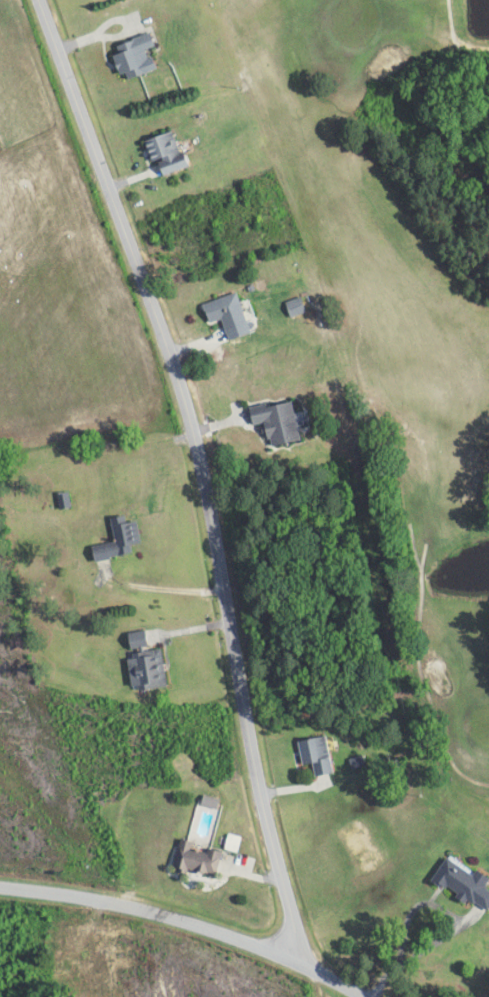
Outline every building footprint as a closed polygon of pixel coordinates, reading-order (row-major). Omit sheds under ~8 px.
[(112,55),(122,81),(154,69),(147,49),(152,47),(147,33),(114,45),(117,53),(112,55)] [(163,176),(187,168),(175,131),(146,140),(154,163),(158,162),(163,176)] [(249,333),(238,293),(202,303),(207,323),(222,319),(228,339),(249,333)] [(287,304),(292,317),(305,312),(300,298),(287,304)] [(298,440),(290,400),(248,408),(251,425),(263,423),(267,446),(298,440)] [(135,521),(124,522),(123,515),(109,517),(112,543),(89,545),(91,560),(129,556),(128,545),(137,544),(135,521)] [(130,693),(167,687),(161,649),(125,654),(130,693)] [(316,776),(332,773),(325,736),(298,741),(303,765),(313,763),(316,776)] [(215,809),(217,801),(203,796),(200,804),(215,809)] [(219,852),(205,849),(204,852),(190,849),(192,842),(179,840),(173,869),(214,877),(219,852)] [(488,914),(488,912),(488,892),(484,889),(488,880),(488,879),(474,871),(473,873),(445,857),(431,881),(488,914)]
